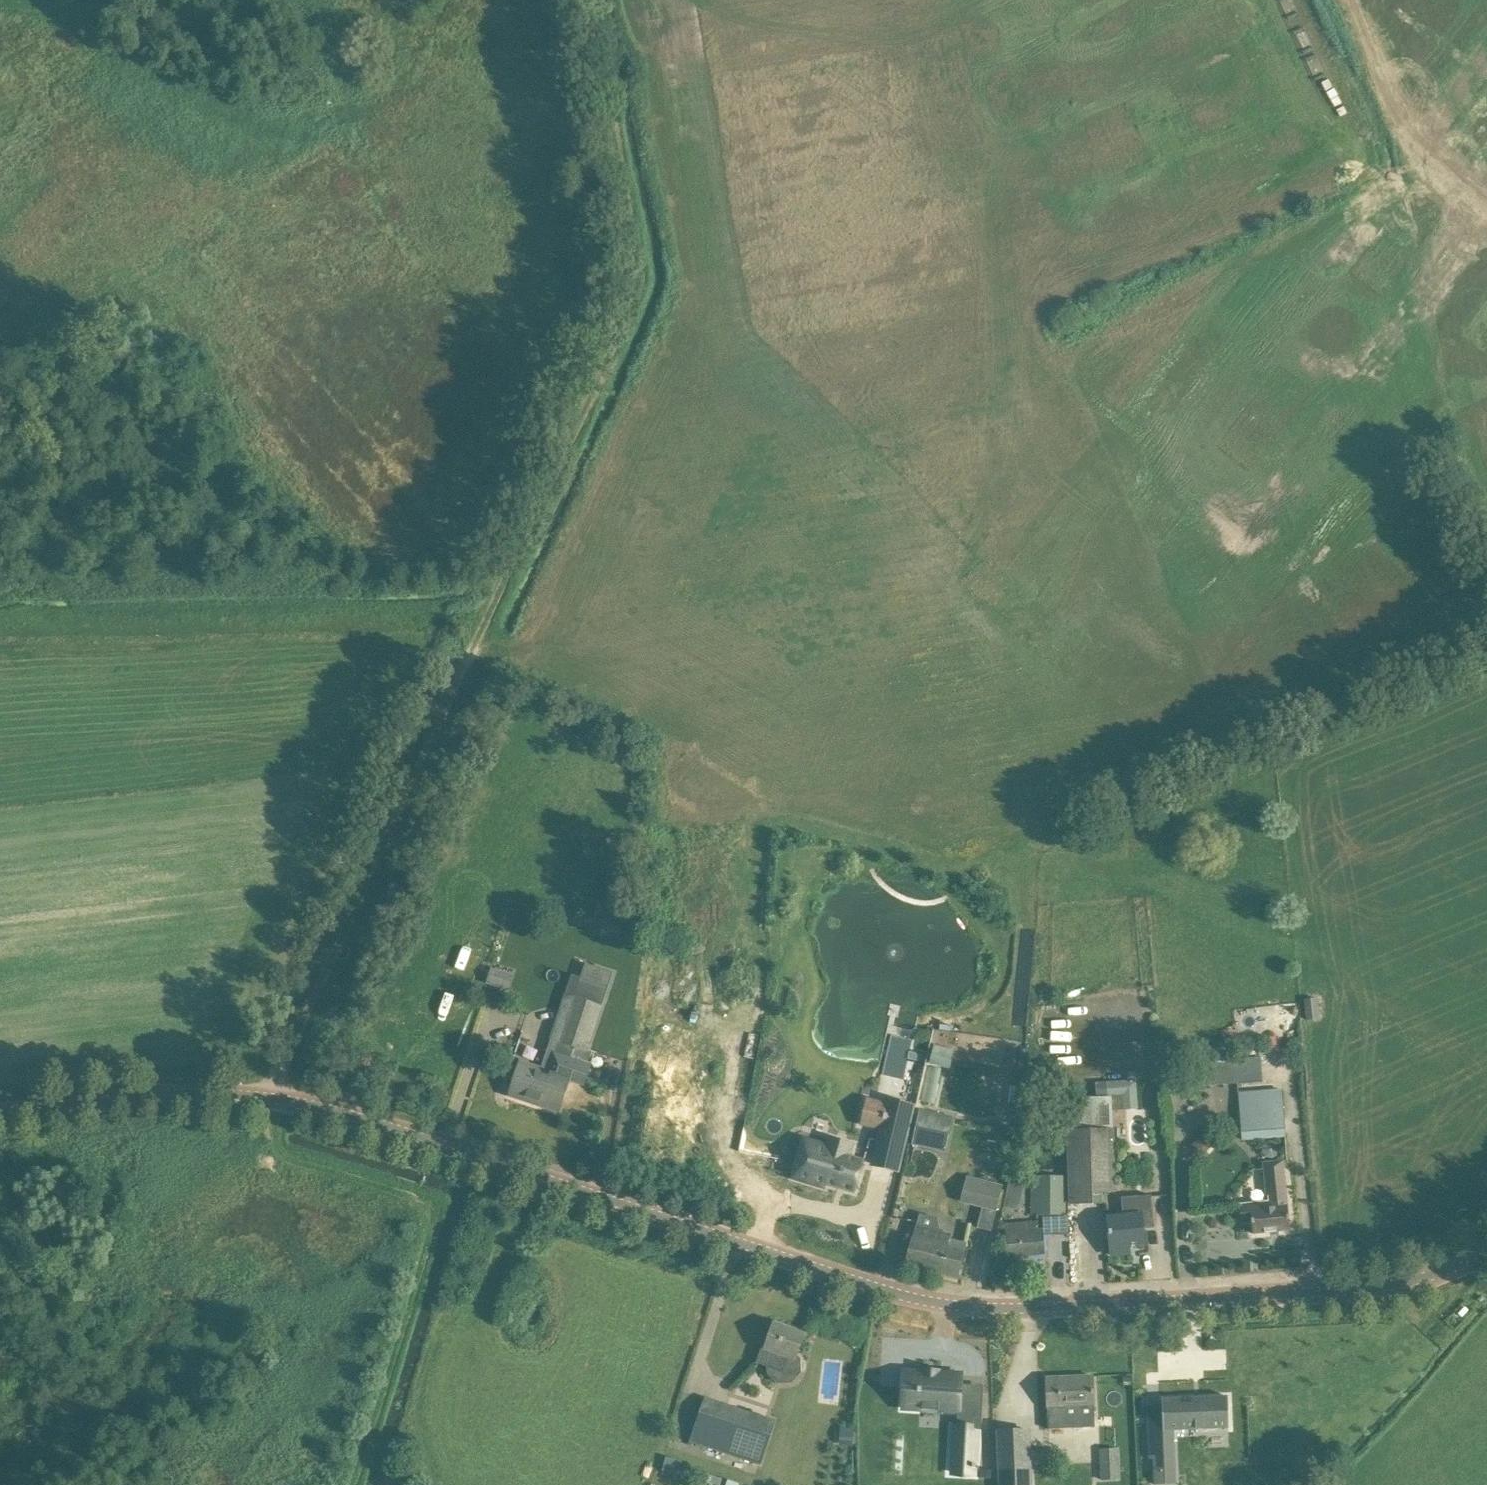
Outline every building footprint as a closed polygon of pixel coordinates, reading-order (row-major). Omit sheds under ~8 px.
[(582,915),(580,923),(590,926),(593,918),(582,915)] [(512,1067),(506,1085),(512,1087),(510,1094),(511,1095),(512,1091),(543,1101),(541,1105),(559,1111),(569,1080),(584,1085),(590,1066),(590,1065),(594,1052),(587,1050),(602,1004),(613,971),(586,963),(575,995),(566,992),(550,1039),(559,1042),(575,1048),(571,1062),(555,1056),(549,1073),(520,1064),(518,1069),(512,1067)] [(514,975),(492,969),(488,983),(509,989),(514,975)] [(934,1045),(930,1063),(950,1068),(954,1049),(934,1045)] [(1190,1088),(1240,1083),(1262,1081),(1261,1059),(1238,1062),(1187,1067),(1190,1088)] [(1137,1080),(1113,1082),(1115,1109),(1139,1107),(1137,1080)] [(1244,1139),(1287,1136),(1282,1091),(1239,1095),(1244,1139)] [(1113,1129),(1112,1129),(1111,1097),(1067,1098),(1071,1203),(1101,1202),(1101,1191),(1115,1191),(1114,1171),(1113,1129)] [(879,1141),(874,1164),(898,1170),(903,1147),(912,1105),(889,1100),(887,1104),(882,1128),(879,1141)] [(945,1153),(949,1135),(953,1117),(920,1110),(912,1146),(945,1153)] [(1058,1120),(1042,1118),(1040,1138),(1057,1139),(1058,1120)] [(804,1138),(792,1178),(825,1187),(825,1188),(826,1184),(855,1193),(865,1160),(848,1155),(852,1145),(830,1138),(827,1146),(804,1138)] [(1290,1230),(1288,1210),(1284,1167),(1290,1167),(1289,1159),(1264,1162),(1267,1196),(1272,1196),(1272,1201),(1239,1205),(1241,1223),(1252,1222),(1253,1233),(1290,1230)] [(1066,1213),(1067,1175),(1033,1174),(1032,1213),(1066,1213)] [(999,1210),(1004,1185),(967,1177),(962,1203),(999,1210)] [(1127,1215),(1108,1217),(1111,1248),(1112,1256),(1131,1254),(1130,1246),(1144,1244),(1142,1225),(1141,1214),(1140,1214),(1139,1199),(1125,1200),(1127,1215)] [(951,1235),(940,1232),(939,1218),(921,1214),(918,1226),(916,1226),(912,1243),(907,1263),(958,1276),(966,1244),(950,1240),(951,1235)] [(1041,1229),(1040,1221),(1028,1222),(1027,1222),(1006,1223),(1009,1257),(1045,1254),(1043,1228),(1041,1229)] [(795,1360),(798,1352),(804,1333),(774,1323),(766,1347),(762,1346),(757,1362),(783,1371),(787,1358),(795,1360)] [(905,1372),(904,1407),(958,1410),(955,1457),(974,1458),(975,1458),(977,1429),(981,1429),(982,1404),(959,1402),(960,1384),(961,1375),(937,1374),(937,1371),(924,1371),(924,1373),(905,1372)] [(1095,1428),(1094,1396),(1093,1376),(1047,1378),(1049,1430),(1095,1428)] [(1154,1459),(1155,1470),(1159,1470),(1159,1472),(1164,1472),(1164,1470),(1167,1469),(1165,1443),(1174,1442),(1174,1430),(1229,1428),(1228,1396),(1162,1399),(1162,1404),(1148,1404),(1150,1459),(1154,1459)] [(774,1421),(705,1398),(691,1441),(739,1457),(743,1444),(764,1451),(774,1421)] [(829,1436),(838,1444),(846,1436),(836,1428),(829,1436)] [(1031,1428),(997,1430),(999,1484),(1033,1484),(1031,1428)] [(1102,1481),(1121,1480),(1120,1448),(1101,1449),(1102,1481)] [(680,1480),(683,1459),(664,1456),(661,1477),(680,1480)]
